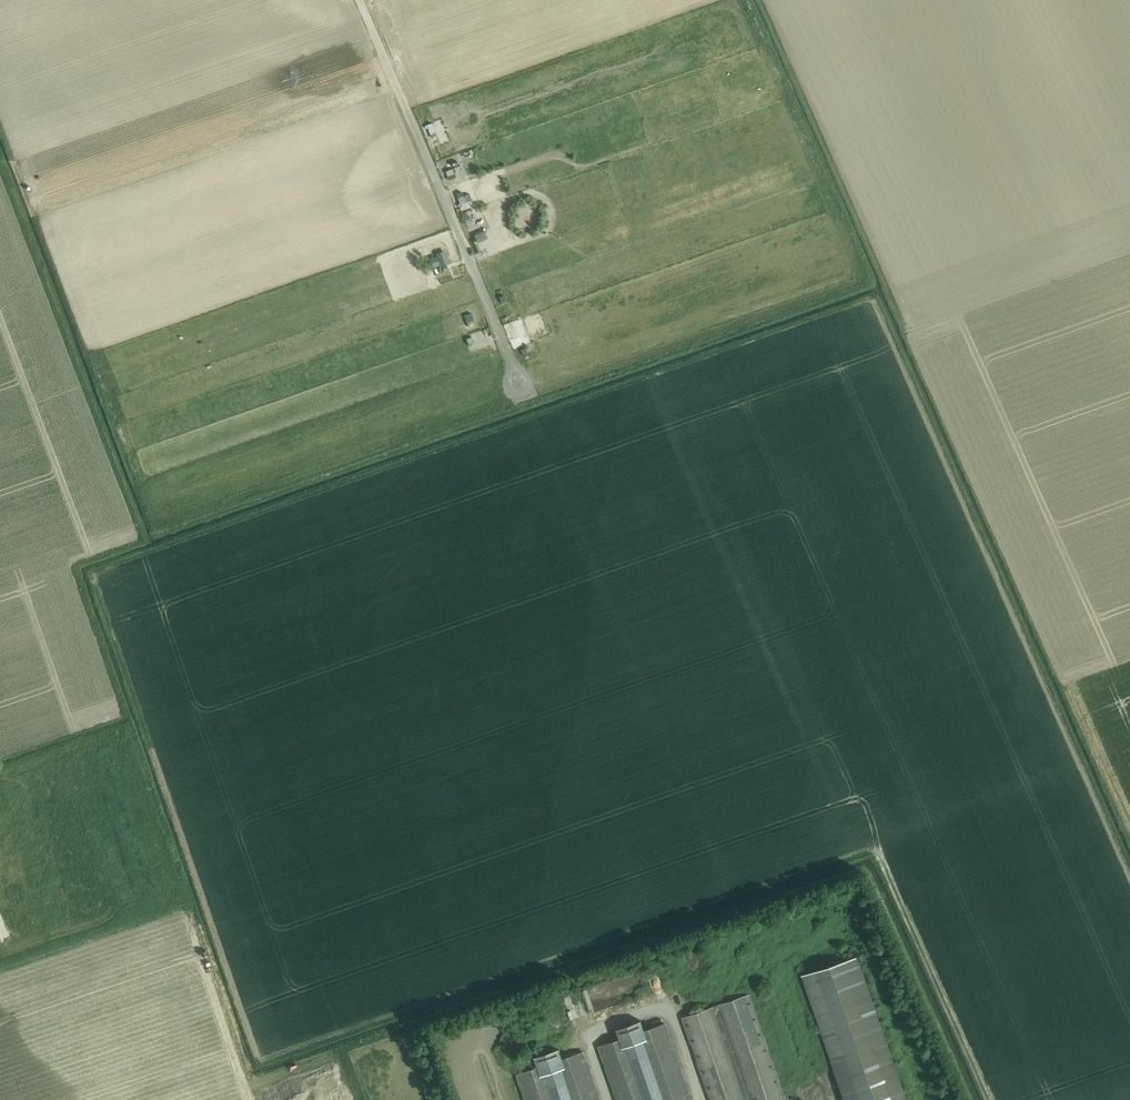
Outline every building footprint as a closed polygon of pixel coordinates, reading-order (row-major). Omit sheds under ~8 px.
[(431,123),(426,125),(431,137),(436,135),(431,123)] [(462,193),(456,195),(460,204),(466,202),(471,200),(469,194),(464,196),(463,196),(462,193)] [(484,231),(474,235),(478,243),(488,239),(484,231)] [(444,252),(436,255),(441,267),(446,265),(448,264),(444,252)] [(834,1069),(845,1099),(907,1099),(858,956),(802,975),(834,1069)] [(683,1017),(712,1099),(785,1099),(748,994),(683,1017)] [(599,1046),(618,1099),(691,1099),(664,1023),(644,1030),(641,1020),(619,1028),(622,1038),(599,1046)] [(518,1074),(527,1099),(599,1099),(583,1051),(563,1058),(559,1049),(537,1056),(540,1066),(518,1074)]
